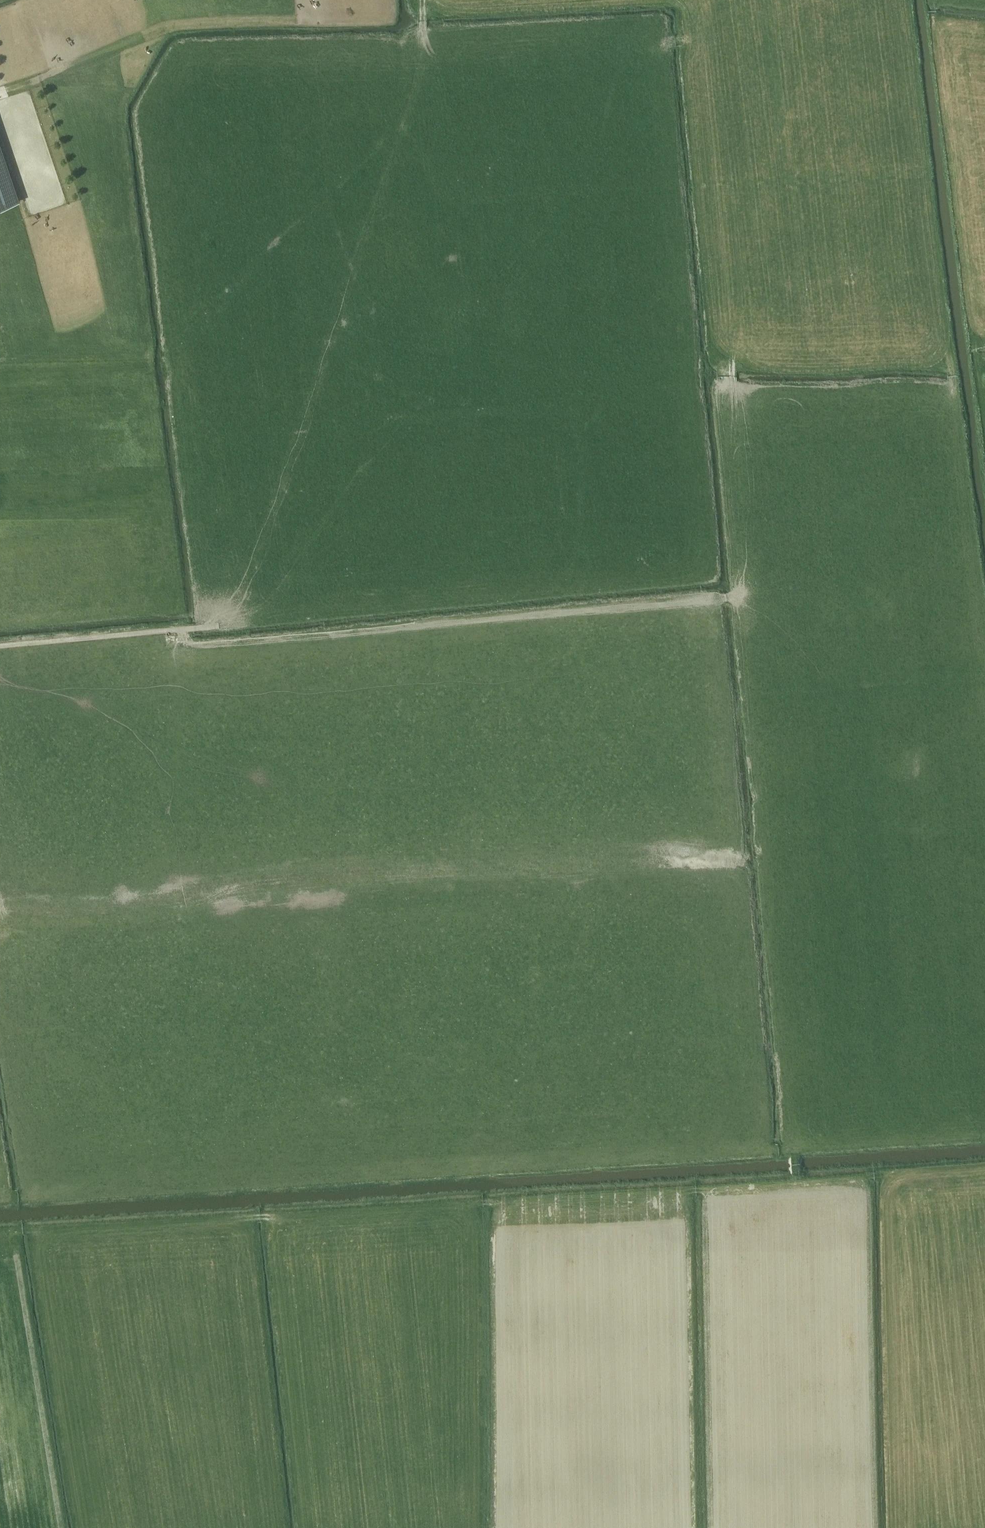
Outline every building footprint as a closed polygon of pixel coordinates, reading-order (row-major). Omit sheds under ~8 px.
[(0,145),(0,207),(19,201),(0,145)]
